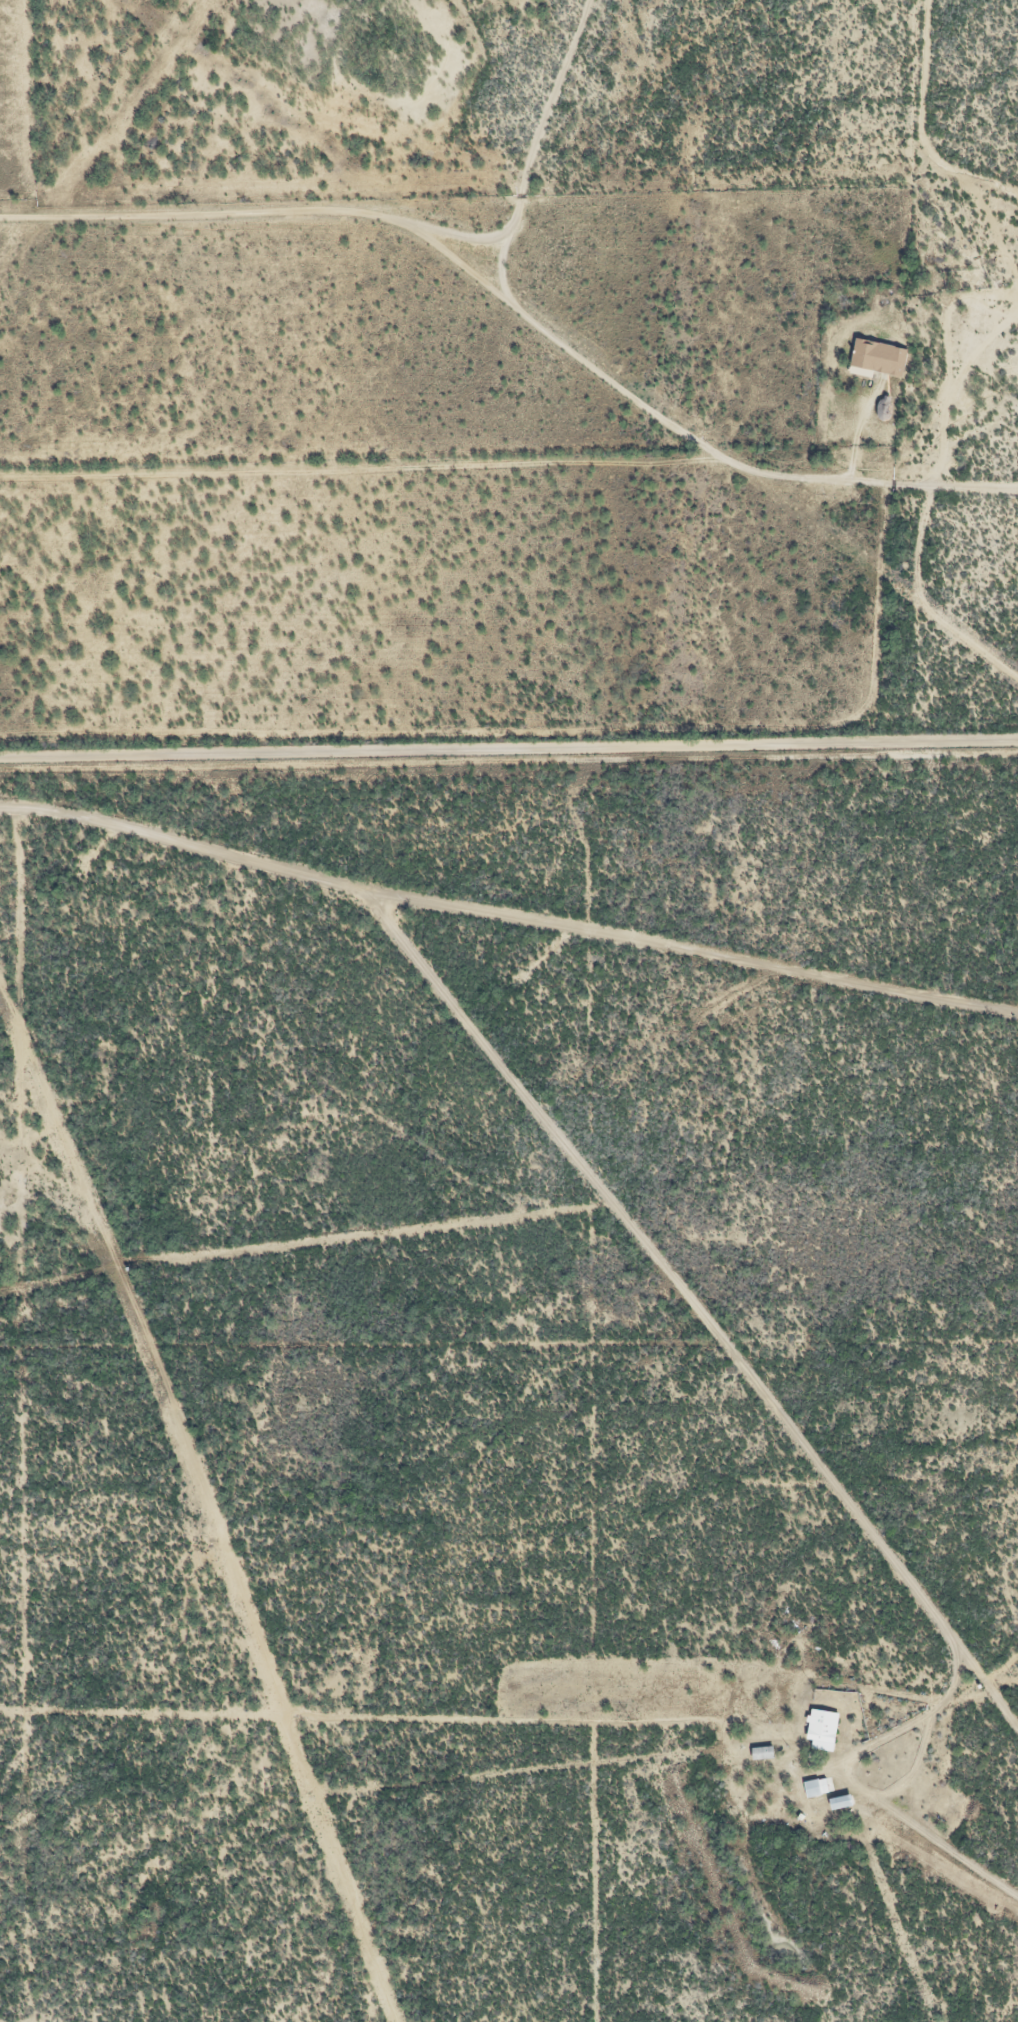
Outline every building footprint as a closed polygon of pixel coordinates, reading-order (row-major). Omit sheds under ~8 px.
[(850,366),(903,374),(908,343),(855,335),(850,366)] [(841,1710),(814,1703),(806,1734),(833,1741),(841,1710)] [(810,1794),(829,1789),(825,1774),(806,1779),(810,1794)]
